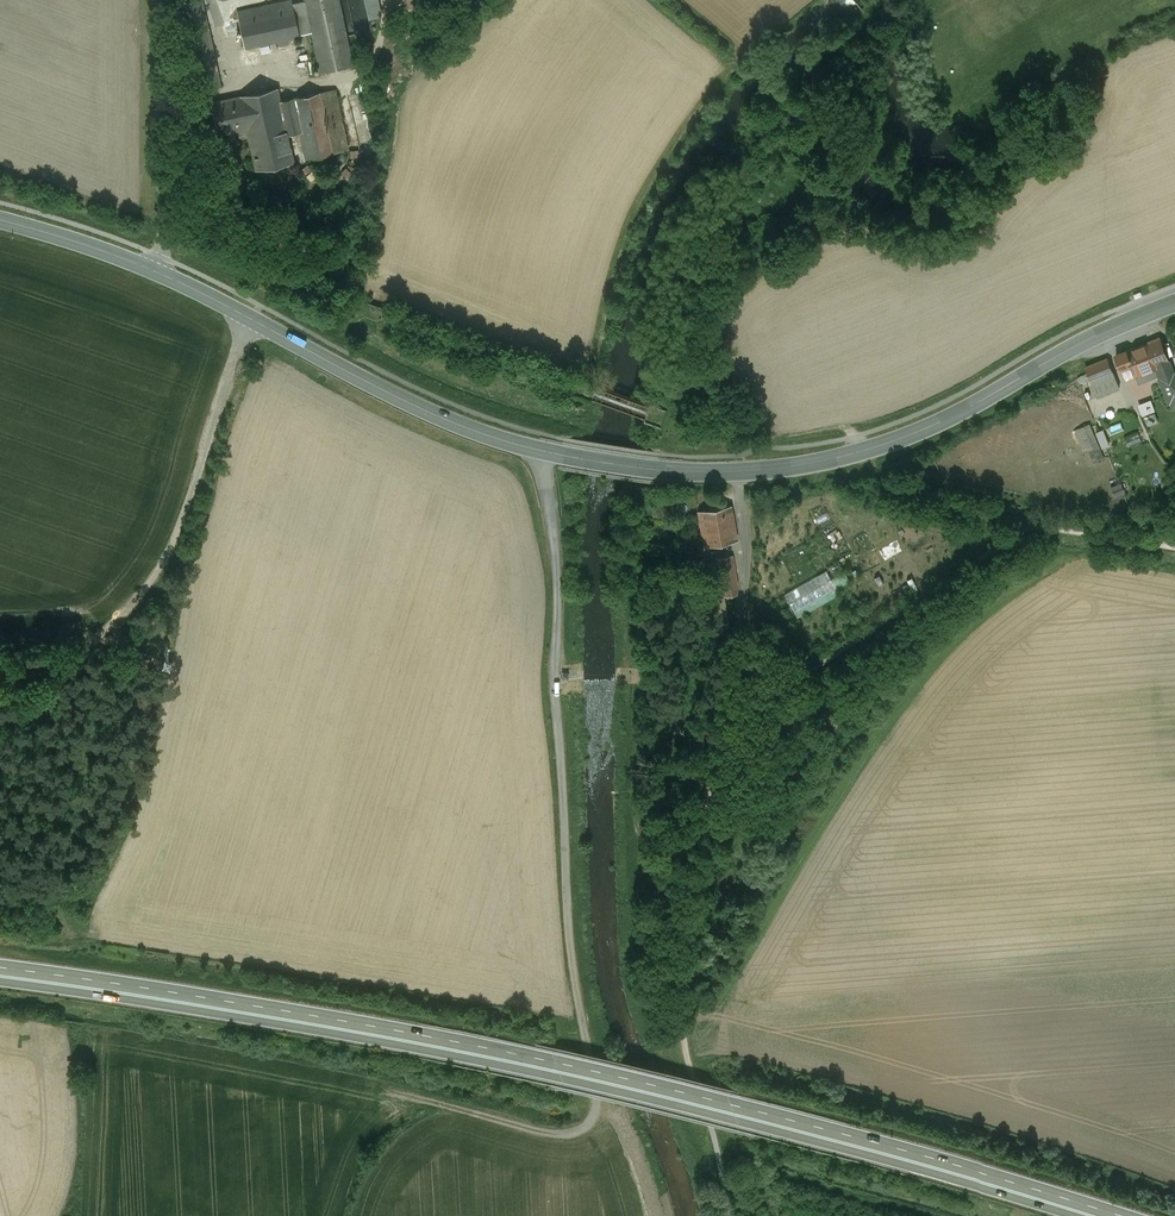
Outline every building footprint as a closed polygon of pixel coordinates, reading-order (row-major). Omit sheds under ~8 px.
[(202,0),(190,0),(180,2),(193,62),(214,57),(202,0)] [(237,11),(245,46),(299,35),(292,0),(290,0),(237,11)] [(319,66),(320,71),(321,72),(352,65),(338,0),(305,0),(319,66)] [(370,22),(383,19),(379,0),(365,0),(370,22)] [(214,57),(193,62),(199,90),(220,86),(214,57)] [(334,88),(279,100),(277,88),(240,95),(241,96),(247,128),(251,141),(287,134),(300,131),(306,157),(347,148),(334,88)] [(241,96),(211,102),(218,132),(219,132),(220,138),(238,134),(238,130),(247,128),(241,96)] [(287,134),(251,141),(256,168),(292,160),(287,134)] [(209,145),(205,148),(206,153),(211,155),(215,151),(214,147),(209,145)] [(1126,351),(1136,375),(1157,367),(1161,379),(1160,379),(1169,402),(1171,401),(1173,406),(1174,406),(1174,373),(1174,374),(1169,361),(1159,338),(1126,351)] [(1126,351),(1116,355),(1126,379),(1136,375),(1126,351)] [(1108,358),(1086,367),(1097,397),(1120,388),(1108,358)] [(1157,399),(1144,403),(1152,425),(1165,421),(1157,399)] [(1084,450),(1093,447),(1097,462),(1107,459),(1097,423),(1078,428),(1084,450)] [(1115,426),(1116,434),(1125,432),(1124,425),(1115,426)] [(1100,432),(1106,448),(1115,445),(1110,428),(1100,432)] [(1116,496),(1129,493),(1127,484),(1115,486),(1116,496)] [(731,505),(698,511),(704,545),(737,540),(731,505)] [(734,560),(708,565),(709,570),(713,591),(714,597),(715,599),(741,594),(734,560)]
